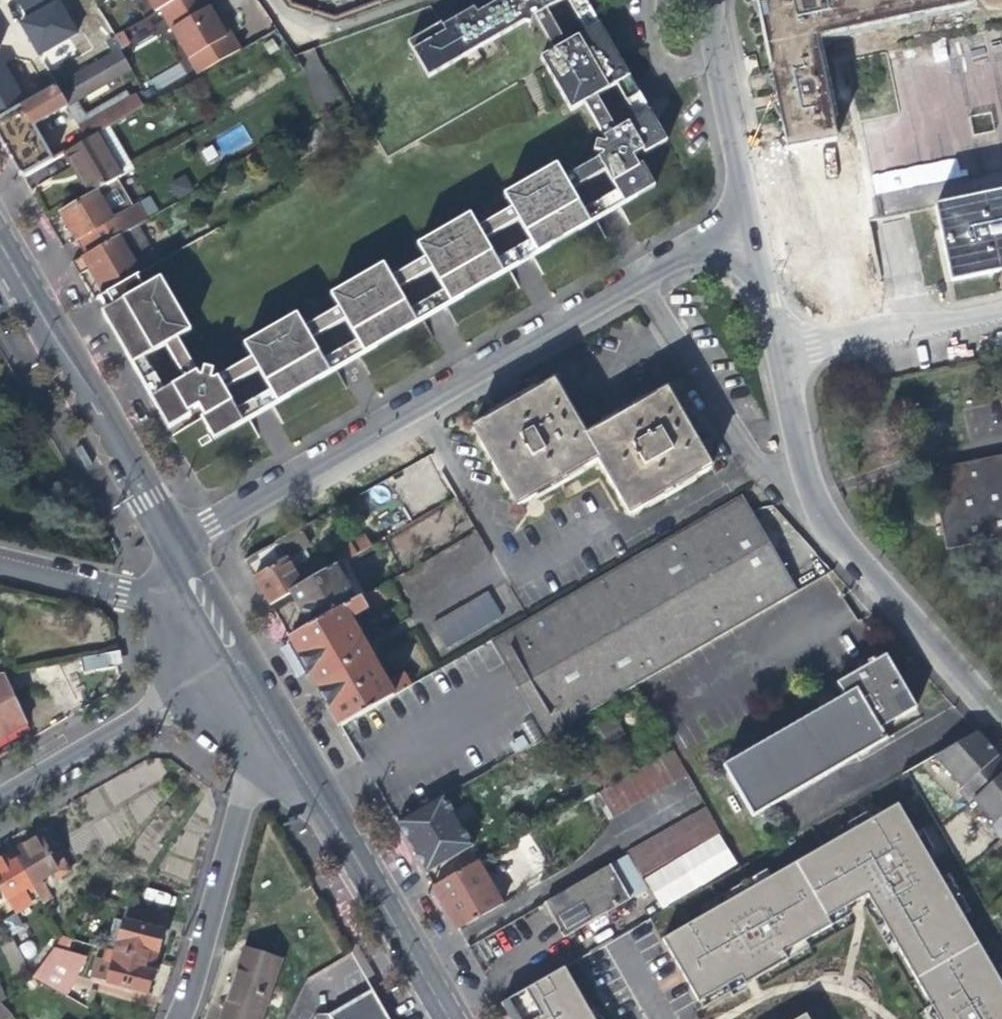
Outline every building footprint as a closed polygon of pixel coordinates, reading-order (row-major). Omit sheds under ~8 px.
[(40,53),(78,32),(60,0),(11,0),(40,53)] [(196,76),(239,51),(229,35),(225,38),(215,20),(203,0),(147,0),(155,14),(159,12),(196,76)] [(473,5),(476,9),(445,27),(442,22),(408,41),(429,79),(537,20),(550,13),(569,2),(572,0),(482,0),(473,5)] [(585,0),(572,0),(569,2),(586,33),(599,26),(585,0)] [(861,0),(764,0),(756,2),(766,47),(812,37),(867,27),(861,0)] [(969,5),(968,0),(861,0),(867,27),(969,5)] [(550,13),(537,20),(555,51),(567,44),(550,13)] [(555,51),(539,60),(545,71),(569,113),(584,104),(597,97),(616,87),(629,79),(610,46),(599,26),(586,33),(567,44),(555,51)] [(846,60),(877,218),(893,215),(937,207),(1001,194),(1001,27),(846,60)] [(834,140),(812,37),(766,47),(788,150),(834,140)] [(0,118),(0,141),(10,158),(21,177),(59,155),(52,143),(40,124),(130,72),(118,51),(0,118)] [(629,79),(616,87),(635,120),(648,113),(629,79)] [(81,127),(88,139),(97,133),(110,126),(141,108),(134,96),(81,127)] [(597,97),(584,104),(603,138),(615,131),(597,97)] [(664,143),(648,113),(635,120),(615,131),(603,138),(605,141),(604,146),(596,144),(593,152),(601,155),(602,156),(595,160),(603,174),(615,194),(621,205),(634,197),(652,187),(640,167),(638,169),(632,159),(641,153),(643,156),(664,143)] [(100,139),(113,131),(110,126),(97,133),(100,139)] [(81,127),(52,143),(59,155),(88,139),(81,127)] [(100,139),(97,133),(88,139),(59,155),(72,178),(83,196),(114,179),(134,167),(113,131),(100,139)] [(595,160),(562,180),(569,193),(603,174),(595,160)] [(554,167),(501,198),(509,211),(517,224),(528,243),(535,255),(564,238),(587,224),(581,213),(569,193),(562,180),(554,167)] [(168,183),(176,198),(193,190),(185,174),(168,183)] [(131,208),(114,179),(83,196),(57,211),(73,239),(83,256),(120,235),(111,220),(131,208)] [(615,194),(581,213),(587,224),(621,205),(615,194)] [(937,207),(951,280),(1001,270),(1001,194),(937,207)] [(136,226),(157,214),(148,198),(131,208),(111,220),(120,235),(136,226)] [(517,224),(509,211),(475,230),(483,243),(517,224)] [(468,217),(416,247),(424,260),(431,274),(443,293),(449,305),(478,288),(501,274),(495,263),(483,243),(475,230),(468,217)] [(96,282),(104,296),(136,277),(158,265),(136,226),(120,235),(83,256),(71,263),(78,275),(88,269),(96,282)] [(535,255),(528,243),(495,263),(501,274),(535,255)] [(431,274),(424,260),(389,281),(397,294),(431,274)] [(381,267),(329,298),(337,311),(344,324),(356,344),(362,355),(393,337),(415,325),(408,314),(397,294),(389,281),(381,267)] [(104,310),(142,288),(136,277),(104,296),(98,299),(104,310)] [(188,332),(157,279),(142,288),(104,310),(99,312),(104,321),(108,328),(118,345),(130,366),(142,359),(163,347),(175,340),(188,332)] [(449,305),(443,293),(408,314),(415,325),(449,305)] [(344,324),(337,311),(302,331),(310,344),(344,324)] [(302,331),(294,318),(242,349),(249,362),(257,375),(269,395),(275,406),(293,396),(310,386),(328,375),(321,364),(310,344),(302,331)] [(183,382),(195,375),(175,340),(163,347),(183,382)] [(362,355),(356,344),(321,364),(328,375),(362,355)] [(142,359),(130,366),(146,394),(150,401),(163,394),(142,359)] [(234,371),(242,384),(257,375),(249,362),(234,371)] [(217,381),(225,394),(242,384),(234,371),(217,381)] [(159,416),(167,429),(190,416),(188,413),(199,406),(203,414),(205,417),(200,420),(207,431),(213,442),(242,425),(236,414),(225,394),(217,381),(213,383),(209,382),(211,376),(202,374),(201,381),(198,380),(195,375),(183,382),(163,394),(150,401),(159,416)] [(597,458),(627,513),(709,466),(687,428),(665,390),(585,436),(553,378),(513,401),(472,425),(516,503),(597,458)] [(260,415),(275,406),(269,395),(253,404),(260,415)] [(242,425),(260,415),(253,404),(236,414),(242,425)] [(922,472),(928,500),(939,553),(1001,540),(1001,456),(922,472)] [(529,688),(554,732),(795,591),(737,496),(499,636),(529,688)] [(374,527),(363,533),(371,547),(382,541),(374,527)] [(371,547),(363,533),(316,560),(314,556),(307,559),(292,531),(244,559),(259,585),(271,606),(292,594),(334,569),(371,547)] [(488,554),(475,532),(396,578),(410,600),(488,554)] [(342,582),(334,569),(292,594),(303,612),(313,627),(351,605),(343,590),(342,582)] [(347,580),(342,582),(343,590),(351,605),(359,600),(347,580)] [(385,585),(359,600),(351,605),(313,627),(291,640),(317,686),(341,729),(410,688),(404,677),(388,687),(364,647),(373,643),(369,636),(376,632),(364,612),(391,596),(385,585)] [(486,593),(430,626),(443,649),(500,616),(486,593)] [(82,654),(83,670),(122,667),(121,652),(82,654)] [(884,654),(836,682),(843,693),(722,765),(753,818),(886,740),(878,726),(914,705),(884,654)] [(0,673),(0,741),(14,732),(33,721),(5,673),(0,673)] [(937,752),(964,782),(959,787),(970,800),(976,796),(996,819),(991,824),(1001,835),(1001,758),(992,747),(976,729),(937,752)] [(688,773),(674,749),(596,794),(611,819),(642,800),(688,773)] [(456,817),(444,797),(397,824),(413,854),(426,876),(474,848),(464,832),(473,826),(465,812),(456,817)] [(898,802),(874,820),(868,812),(848,821),(853,830),(772,876),(767,870),(749,880),(753,887),(739,897),(734,889),(701,909),(706,915),(666,940),(703,1008),(730,994),(733,997),(747,989),(745,985),(753,980),(808,948),(804,941),(852,913),(848,906),(856,901),(867,895),(872,904),(866,908),(892,953),(898,949),(932,1007),(924,1010),(929,1018),(1001,1018),(1001,967),(996,971),(963,914),(970,913),(949,873),(942,877),(927,852),(934,849),(924,831),(916,832),(898,802)] [(627,854),(628,857),(642,879),(722,832),(708,807),(627,854)] [(37,839),(15,852),(37,887),(44,883),(42,879),(58,869),(63,877),(72,872),(60,853),(65,850),(53,829),(37,839)] [(9,903),(17,916),(35,906),(27,893),(37,887),(15,852),(0,861),(0,907),(9,903)] [(647,889),(642,879),(628,857),(545,905),(558,925),(565,937),(647,889)] [(447,911),(459,932),(502,906),(477,864),(434,889),(447,911)] [(128,904),(115,949),(155,961),(160,940),(167,915),(128,904)] [(56,947),(36,976),(52,985),(58,989),(88,957),(56,947)] [(248,948),(224,1018),(263,1018),(283,959),(266,954),(248,948)] [(151,976),(155,961),(115,949),(107,979),(146,991),(151,976)] [(588,1009),(565,968),(507,1001),(517,1018),(594,1018),(588,1009)] [(47,996),(52,985),(36,976),(31,987),(47,996)] [(373,989),(331,1015),(319,1014),(316,1018),(389,1018),(390,1018),(384,1008),(373,989)] [(2,1001),(0,1003),(0,1018),(4,1018),(13,1012),(2,1001)] [(507,1001),(500,1005),(509,1018),(517,1018),(507,1001)] [(595,1005),(588,1009),(594,1018),(603,1018),(595,1005)]
